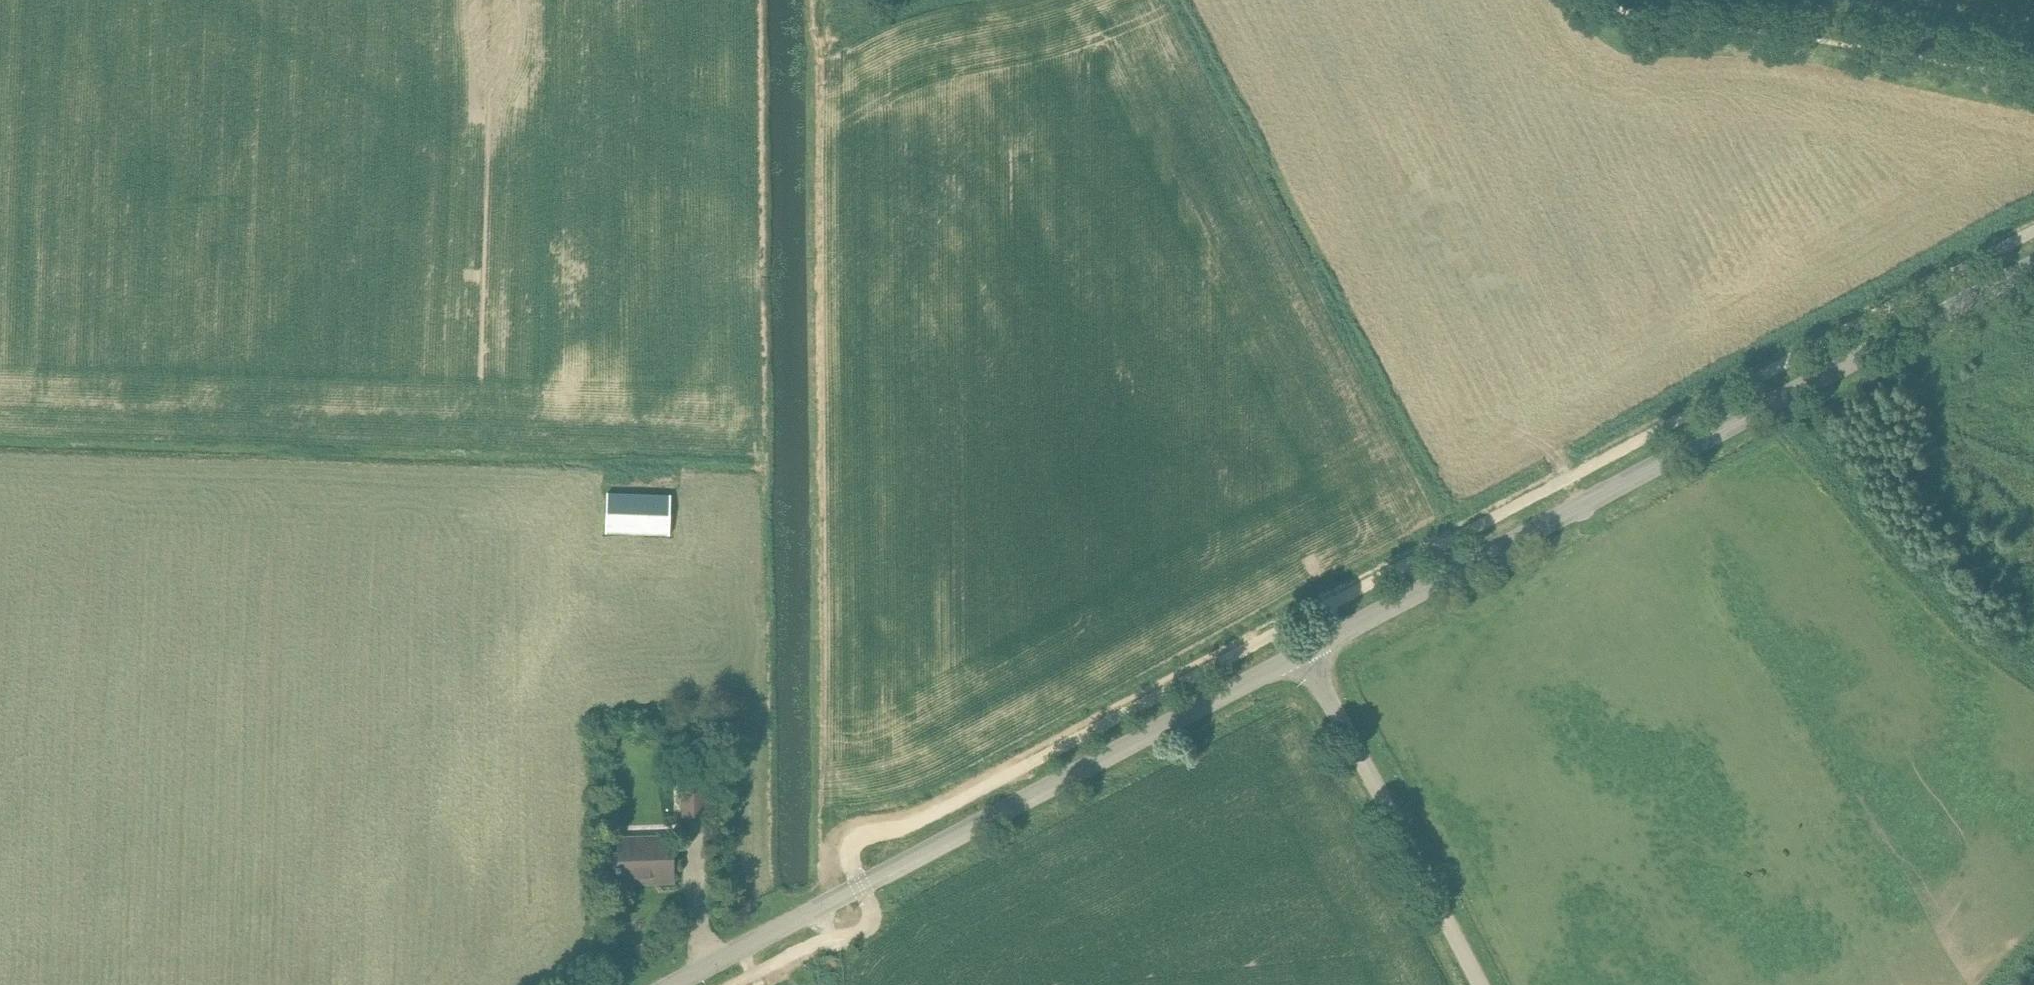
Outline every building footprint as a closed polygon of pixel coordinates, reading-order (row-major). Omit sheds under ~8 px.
[(672,497),(606,495),(605,536),(671,538),(672,497)] [(698,782),(682,782),(682,823),(698,823),(698,782)] [(618,834),(619,873),(619,884),(631,884),(631,881),(673,880),(672,832),(618,834)]
